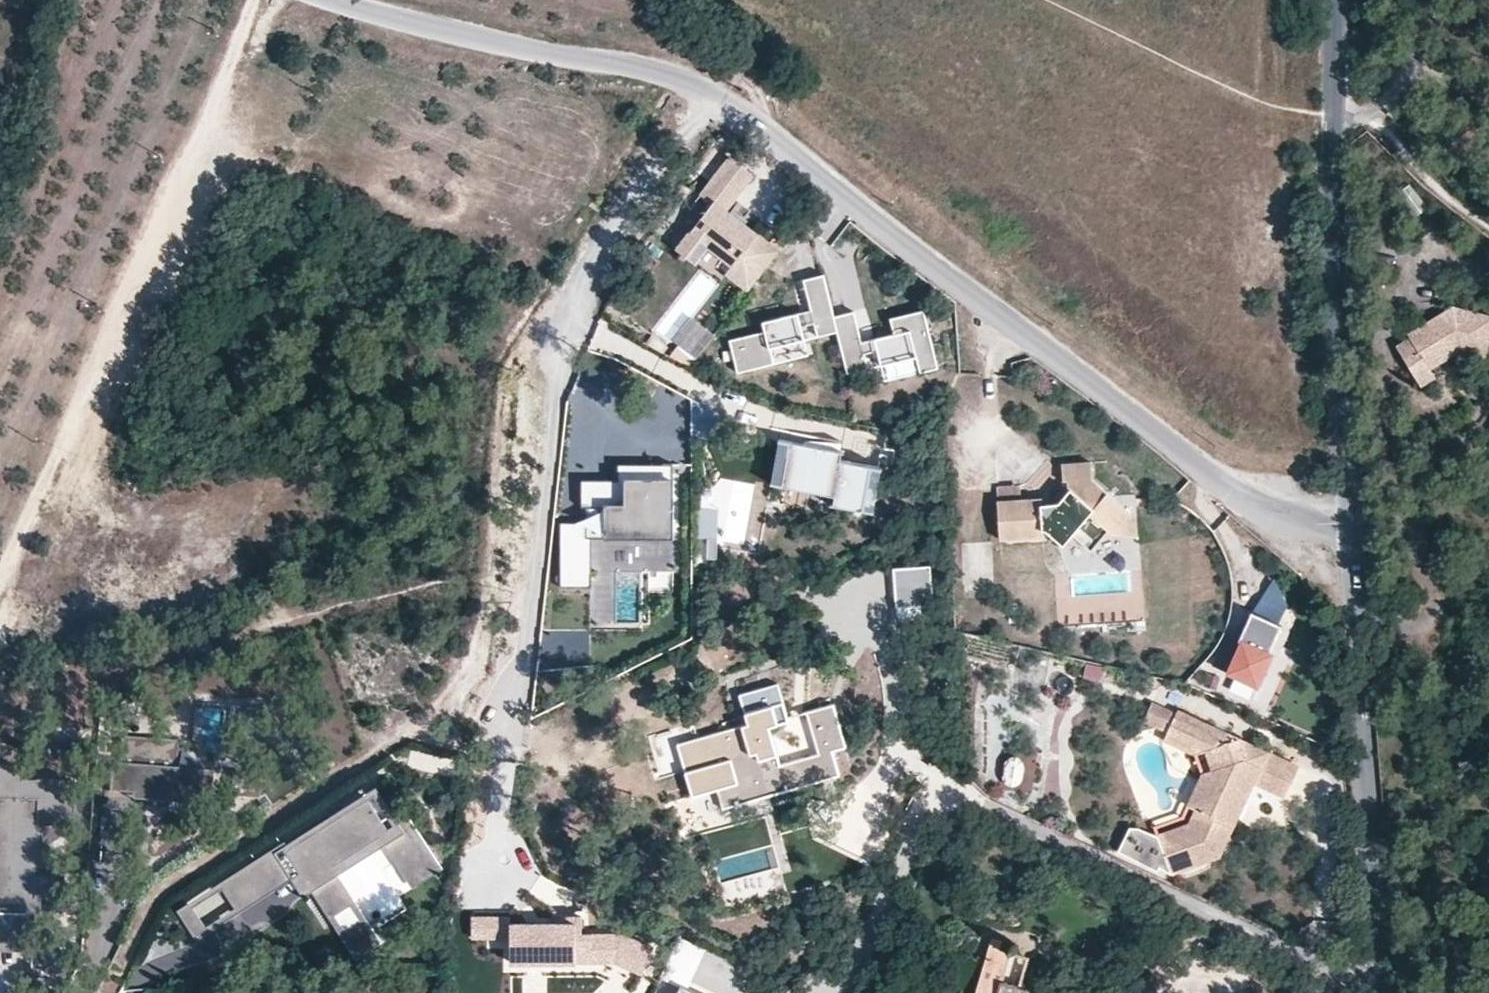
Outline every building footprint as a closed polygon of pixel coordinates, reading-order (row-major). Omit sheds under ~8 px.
[(729,156),(700,194),(711,203),(676,250),(681,253),(690,260),(695,264),(708,248),(732,266),(726,275),(748,291),(780,250),(727,209),(754,175),(729,156)] [(1428,207),(1409,183),(1396,193),(1415,217),(1428,207)] [(690,260),(681,253),(677,258),(686,265),(690,260)] [(762,321),(764,331),(729,339),(737,372),(774,363),(770,346),(804,338),(801,325),(813,322),(816,335),(837,330),(834,316),(824,274),(803,279),(810,309),(762,321)] [(658,275),(654,296),(674,300),(678,280),(658,275)] [(1453,308),(1451,314),(1441,320),(1439,316),(1407,336),(1410,340),(1396,348),(1420,389),(1436,380),(1430,371),(1443,363),(1438,354),(1454,344),(1460,353),(1485,359),(1488,342),(1488,317),(1453,308)] [(1451,314),(1453,308),(1439,316),(1441,320),(1451,314)] [(938,367),(924,309),(889,318),(893,333),(861,341),(854,311),(834,316),(837,330),(847,373),(868,368),(864,352),(877,349),(880,365),(916,356),(919,371),(938,367)] [(695,322),(670,356),(690,370),(715,336),(695,322)] [(816,335),(813,322),(801,325),(804,338),(816,335)] [(652,334),(647,339),(659,348),(663,343),(652,334)] [(804,338),(770,346),(774,363),(808,354),(804,338)] [(1460,353),(1454,344),(1438,354),(1443,363),(1460,353)] [(919,371),(916,356),(880,365),(884,380),(919,371)] [(847,457),(778,448),(773,491),(839,500),(836,519),(886,525),(893,475),(845,468),(847,457)] [(1072,535),(1091,551),(1107,531),(1111,534),(1130,512),(1092,480),(1091,462),(1061,464),(1062,481),(1065,481),(1067,481),(1067,491),(1058,502),(1046,503),(1041,498),(1021,499),(997,500),(999,539),(1044,536),(1043,530),(1045,530),(1063,546),(1072,535)] [(681,540),(680,466),(621,466),(621,481),(587,482),(587,526),(587,541),(592,541),(681,540)] [(1058,502),(1067,491),(1067,481),(1065,481),(1046,503),(1058,502)] [(1021,499),(1020,484),(996,486),(997,500),(1021,499)] [(1137,537),(1130,512),(1111,534),(1137,537)] [(587,541),(587,526),(562,526),(562,590),(593,590),(592,541),(587,541)] [(963,543),(964,574),(992,573),(991,542),(963,543)] [(925,567),(891,570),(894,607),(928,605),(925,567)] [(1272,585),(1259,607),(1283,621),(1295,599),(1272,585)] [(1284,633),(1255,620),(1230,676),(1258,689),(1284,633)] [(1089,661),(1087,673),(1100,676),(1103,664),(1089,661)] [(789,721),(778,683),(738,694),(746,723),(676,743),(692,797),(717,789),(722,808),(840,774),(833,751),(847,747),(834,703),(805,711),(817,753),(780,764),(769,727),(789,721)] [(1167,731),(1175,713),(1152,702),(1143,720),(1167,731)] [(1253,782),(1285,797),(1300,766),(1177,709),(1175,713),(1167,731),(1206,750),(1213,770),(1201,775),(1187,805),(1196,809),(1189,824),(1158,835),(1138,827),(1129,827),(1117,851),(1157,871),(1159,867),(1171,874),(1220,856),(1233,827),(1224,823),(1237,794),(1246,798),(1253,782)] [(1167,731),(1163,740),(1194,754),(1206,750),(1167,731)] [(212,770),(175,767),(178,740),(121,736),(119,763),(111,763),(108,791),(132,793),(150,794),(149,801),(149,807),(167,808),(168,802),(168,796),(209,799),(212,770)] [(441,772),(445,759),(412,750),(408,763),(441,772)] [(1002,787),(1028,792),(1034,761),(1007,756),(1002,787)] [(231,772),(229,796),(258,798),(260,774),(231,772)] [(367,798),(373,794),(393,825),(399,822),(376,786),(284,846),(287,850),(367,798)] [(1246,798),(1237,794),(1224,823),(1233,827),(1246,798)] [(209,805),(209,799),(168,796),(168,802),(209,805)] [(334,915),(350,904),(355,901),(338,875),(332,865),(378,836),(384,845),(397,865),(402,862),(412,879),(432,866),(401,820),(399,822),(393,825),(388,829),(367,798),(287,850),(284,846),(282,842),(219,883),(222,888),(235,908),(238,913),(291,879),(300,873),(312,891),(329,918),(334,915)] [(397,865),(412,887),(443,868),(409,816),(401,820),(432,866),(412,879),(402,862),(397,865)] [(370,855),(384,845),(378,836),(332,865),(338,875),(353,866),(370,855)] [(303,897),(312,891),(300,873),(291,879),(303,897)] [(235,908),(206,927),(193,907),(222,888),(219,883),(176,911),(196,940),(238,913),(235,908)] [(361,921),(344,931),(334,915),(329,918),(355,958),(381,941),(355,901),(350,904),(361,921)] [(24,953),(25,914),(0,913),(0,952),(24,953)] [(582,934),(582,916),(557,916),(557,923),(511,923),(511,917),(472,917),(473,937),(511,936),(511,961),(617,960),(642,971),(652,947),(622,934),(582,934)] [(1030,988),(1003,980),(1011,953),(1000,949),(1002,941),(992,938),(976,992),(1028,992),(1030,988)]
